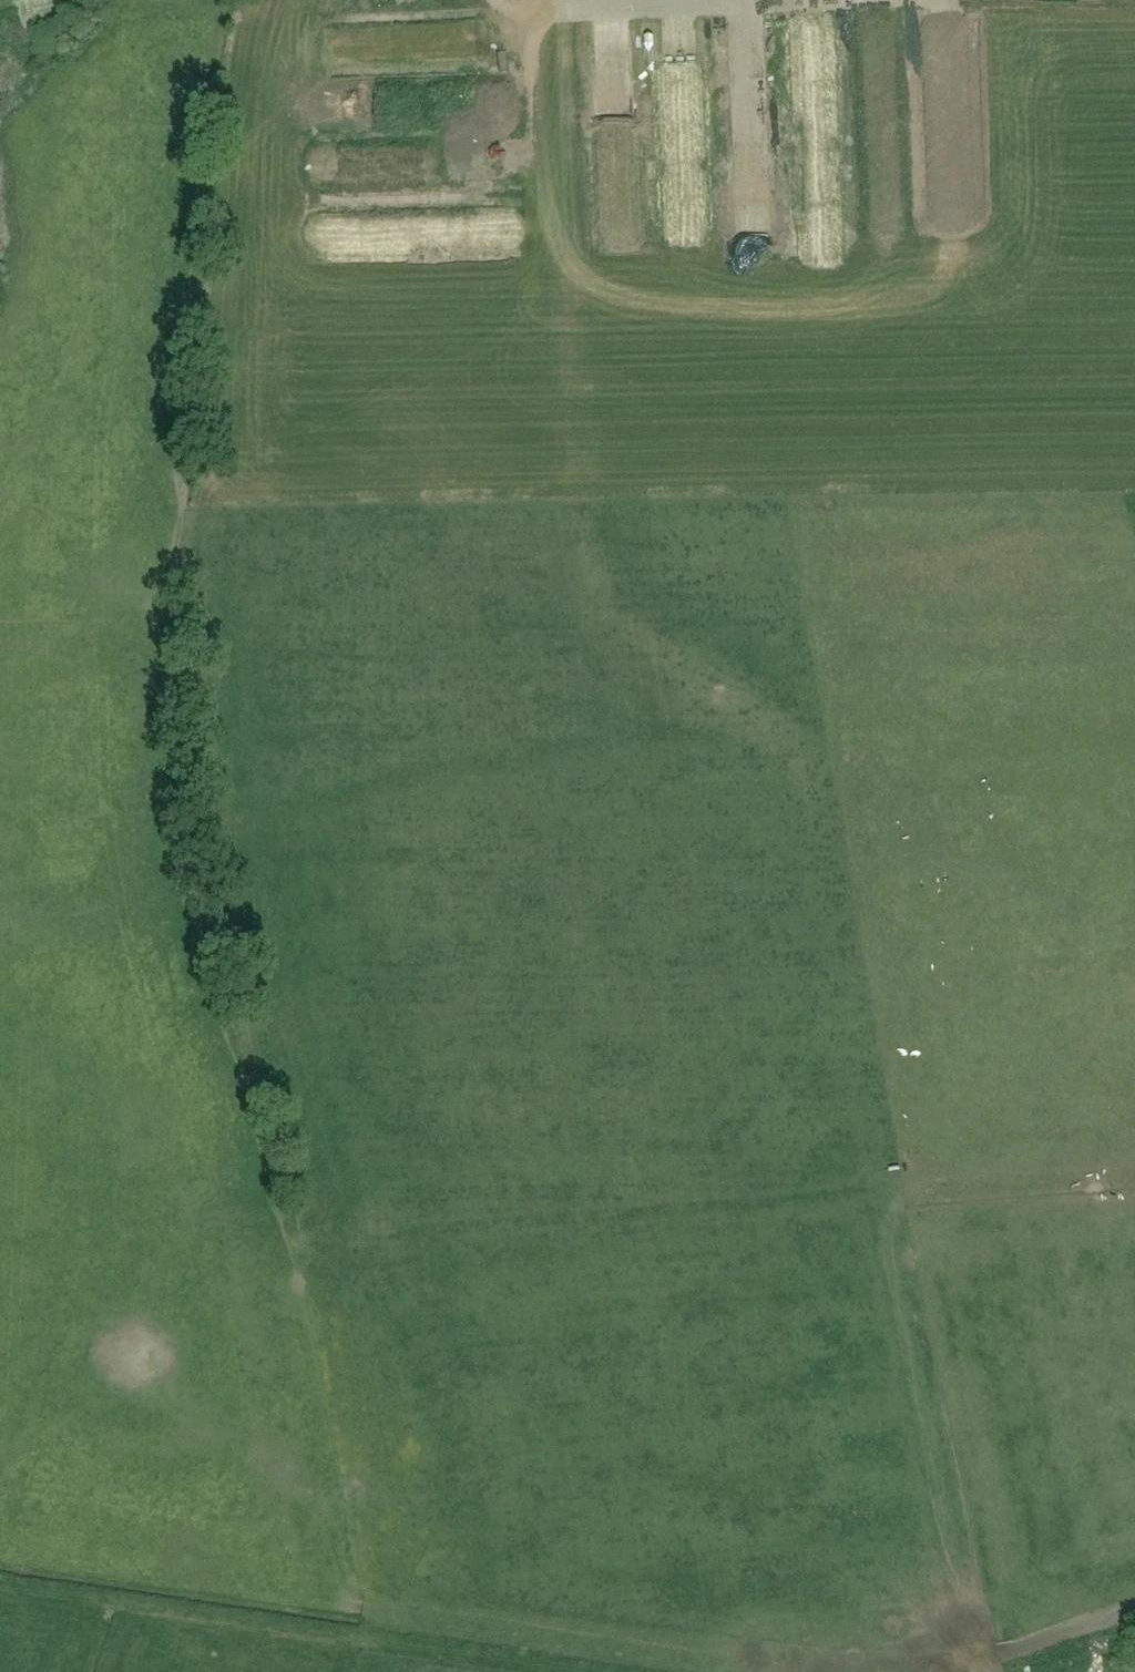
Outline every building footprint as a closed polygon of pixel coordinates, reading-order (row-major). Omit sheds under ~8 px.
[(667,47),(668,79),(705,78),(704,46),(667,47)]
